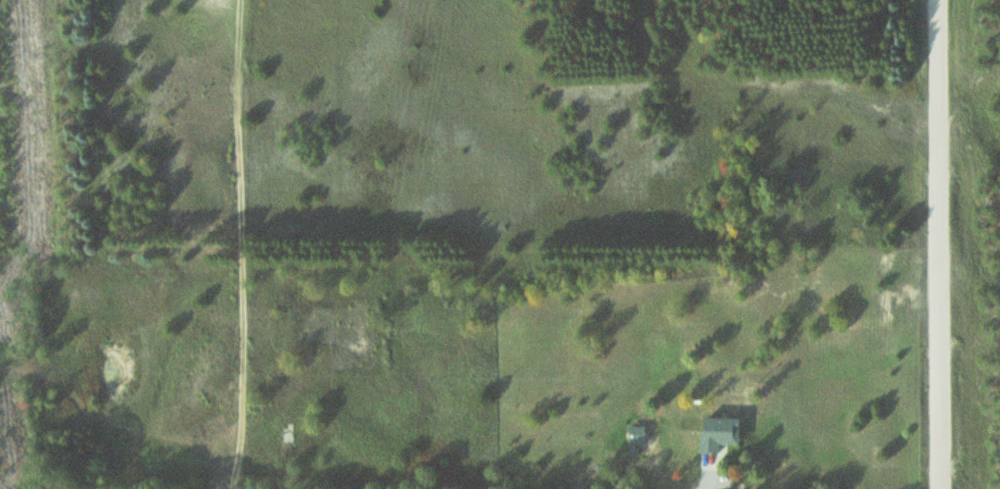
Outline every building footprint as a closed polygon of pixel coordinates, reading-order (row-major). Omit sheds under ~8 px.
[(704,452),(726,453),(726,444),(744,444),(745,419),(705,418),(704,452)]
